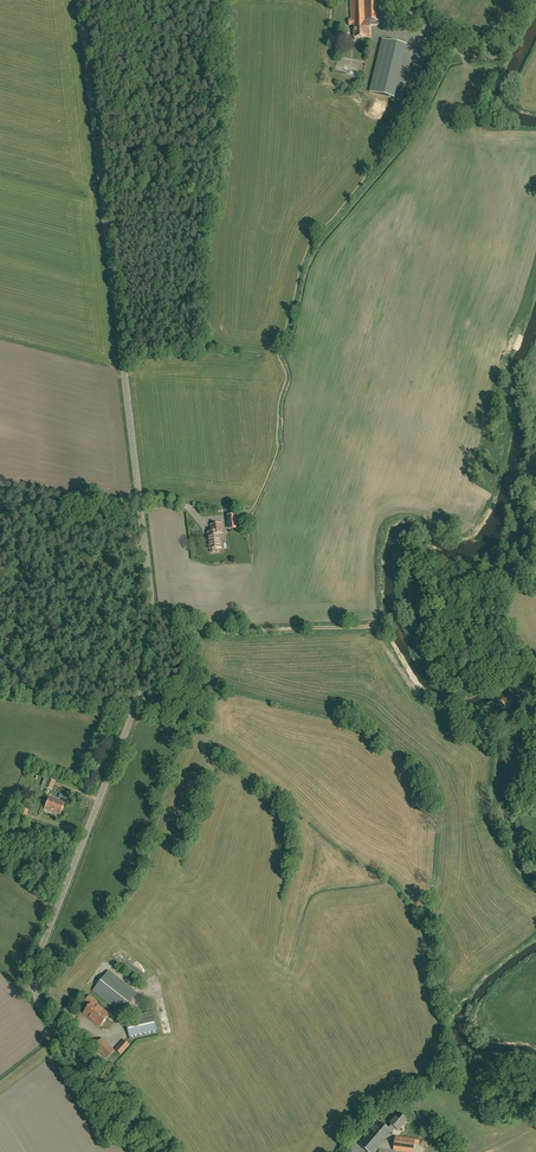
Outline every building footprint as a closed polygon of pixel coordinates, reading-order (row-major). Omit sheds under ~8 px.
[(349,19),(349,25),(353,25),(354,38),(371,37),(370,25),(373,25),(379,25),(379,21),(381,21),(381,1),(350,2),(351,19),(349,19)] [(382,39),(371,92),(397,98),(408,44),(382,39)] [(239,514),(230,515),(227,515),(228,529),(241,528),(239,514)] [(215,552),(215,548),(221,548),(219,534),(222,533),(221,524),(211,525),(212,532),(208,533),(209,549),(210,549),(210,553),(215,552)] [(52,790),(55,781),(48,779),(44,787),(52,790)] [(64,802),(49,796),(45,808),(60,814),(64,802)] [(17,811),(19,812),(17,819),(25,821),(29,810),(21,808),(21,806),(19,806),(17,811)] [(137,993),(108,971),(93,991),(121,1013),(137,993)] [(86,1001),(91,1005),(84,1013),(100,1026),(109,1014),(93,1002),(94,1000),(89,996),(86,1001)] [(130,1037),(157,1031),(153,1011),(134,1015),(136,1021),(126,1023),(130,1037)] [(95,1047),(107,1058),(115,1050),(102,1039),(95,1047)] [(124,1040),(115,1049),(121,1054),(130,1045),(124,1040)] [(391,1132),(395,1127),(398,1130),(407,1120),(399,1112),(390,1122),(390,1123),(386,1127),(379,1121),(359,1143),(369,1151),(374,1151),(391,1132)] [(415,1139),(395,1136),(393,1149),(412,1151),(413,1151),(414,1144),(419,1144),(419,1140),(415,1139)]
